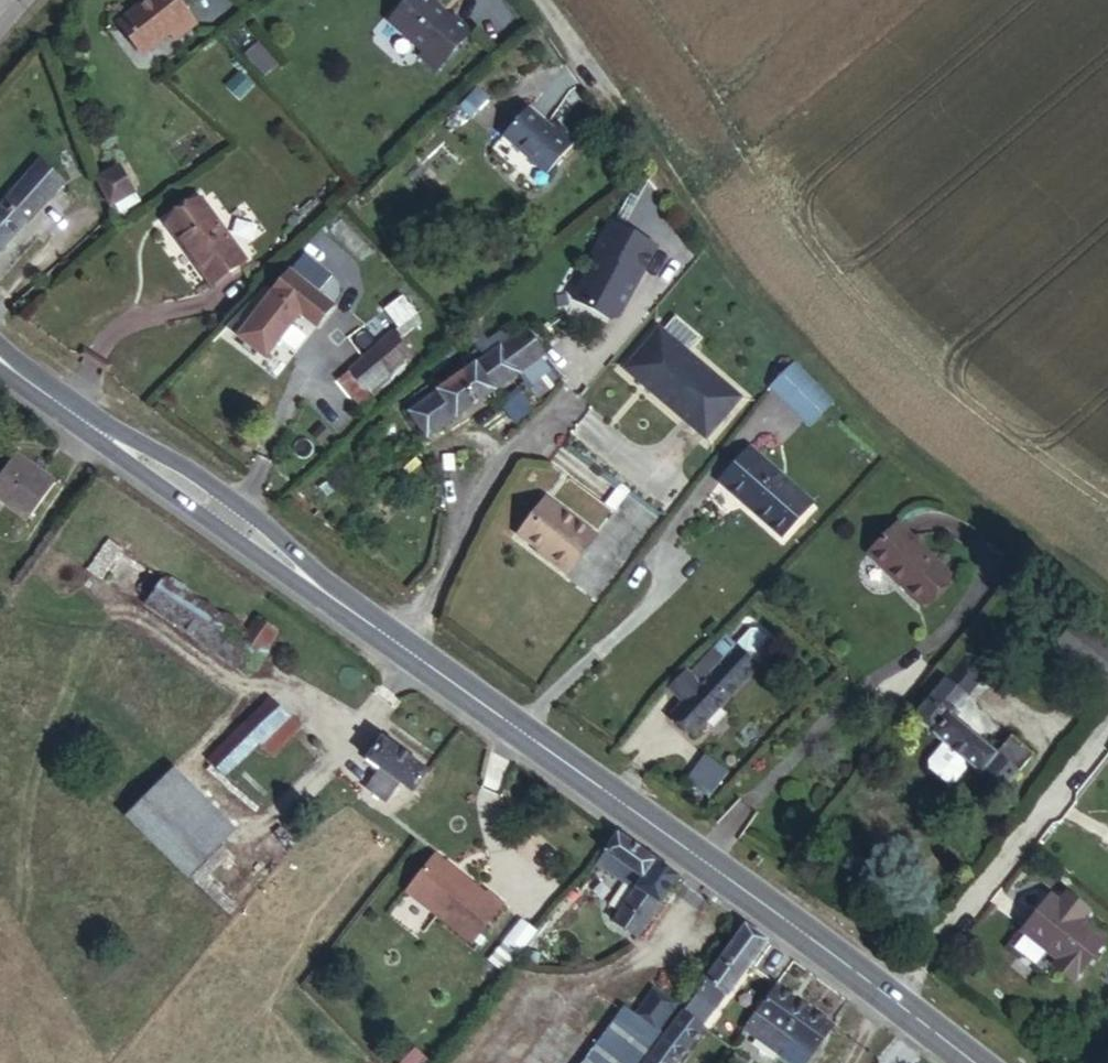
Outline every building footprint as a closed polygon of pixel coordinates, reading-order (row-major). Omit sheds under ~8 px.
[(118,30),(142,58),(167,37),(172,43),(190,28),(165,0),(153,0),(118,30)] [(388,25),(421,56),(418,60),(434,75),(467,39),(451,25),(449,27),(420,0),(411,0),(388,25)] [(118,30),(115,33),(139,61),(142,58),(118,30)] [(245,55),(264,76),(278,64),(259,43),(245,55)] [(551,136),(524,112),(500,140),(544,178),(573,144),(556,129),(551,136)] [(0,205),(0,250),(58,186),(36,166),(0,205)] [(90,179),(101,205),(121,196),(110,170),(90,179)] [(194,207),(158,235),(204,293),(240,265),(194,207)] [(618,321),(658,253),(610,224),(591,255),(595,258),(570,299),(609,323),(618,321)] [(325,313),(284,276),(264,296),(309,331),(325,313)] [(391,333),(328,382),(346,400),(382,373),(386,378),(407,362),(393,344),(417,325),(410,316),(417,310),(409,300),(400,305),(396,299),(376,313),(391,333)] [(398,409),(421,443),(486,395),(536,359),(522,332),(478,358),(470,346),(449,360),(459,374),(426,398),(422,391),(398,409)] [(657,338),(622,378),(703,448),(737,408),(657,338)] [(830,407),(786,373),(765,400),(808,434),(830,407)] [(713,481),(774,539),(802,504),(743,448),(713,481)] [(23,453),(0,484),(0,491),(34,516),(60,480),(23,453)] [(549,510),(545,507),(517,541),(521,544),(549,510)] [(593,545),(549,510),(521,544),(565,579),(593,545)] [(885,527),(857,557),(909,607),(938,578),(885,527)] [(227,626),(145,568),(129,591),(229,661),(258,621),(240,608),(227,626)] [(13,594),(0,585),(0,612),(13,594)] [(702,676),(694,686),(681,674),(666,690),(679,704),(665,719),(677,731),(683,728),(687,733),(692,728),(695,731),(752,671),(748,667),(763,651),(763,643),(751,632),(743,632),(718,661),(712,655),(697,671),(702,676)] [(960,656),(941,681),(961,696),(980,671),(960,656)] [(961,696),(941,681),(906,720),(937,744),(922,762),(923,769),(941,783),(948,783),(962,765),(995,791),(1026,754),(1004,736),(992,751),(946,715),(961,696)] [(268,738),(289,720),(274,704),(254,722),(268,738)] [(300,733),(289,720),(268,738),(259,746),(270,759),(300,733)] [(259,746),(268,738),(254,722),(210,760),(225,776),(259,746)] [(410,793),(426,771),(383,739),(367,762),(375,768),(367,782),(386,794),(395,783),(410,793)] [(713,798),(731,771),(706,754),(688,781),(713,798)] [(230,831),(176,767),(124,811),(179,875),(230,831)] [(624,833),(600,863),(636,893),(613,926),(637,942),(687,879),(624,833)] [(490,897),(439,857),(410,893),(476,946),(506,907),(492,895),(490,897)] [(1051,898),(1042,891),(1013,925),(1048,955),(1043,961),(1065,978),(1099,938),(1072,915),(1079,907),(1058,890),(1051,898)] [(538,935),(525,925),(510,943),(523,953),(538,935)] [(774,942),(753,927),(701,994),(721,1009),(774,942)] [(817,1011),(782,985),(749,1028),(785,1056),(817,1011)] [(586,1059),(591,1062),(643,1062),(657,1043),(661,1046),(672,1032),(664,1025),(679,1004),(660,991),(648,1008),(639,999),(629,1002),(586,1059)] [(701,994),(690,1009),(709,1024),(721,1009),(701,994)] [(708,1026),(689,1010),(672,1032),(661,1046),(657,1043),(643,1062),(680,1062),(708,1026)] [(817,1011),(785,1056),(795,1062),(813,1062),(840,1028),(817,1011)]
